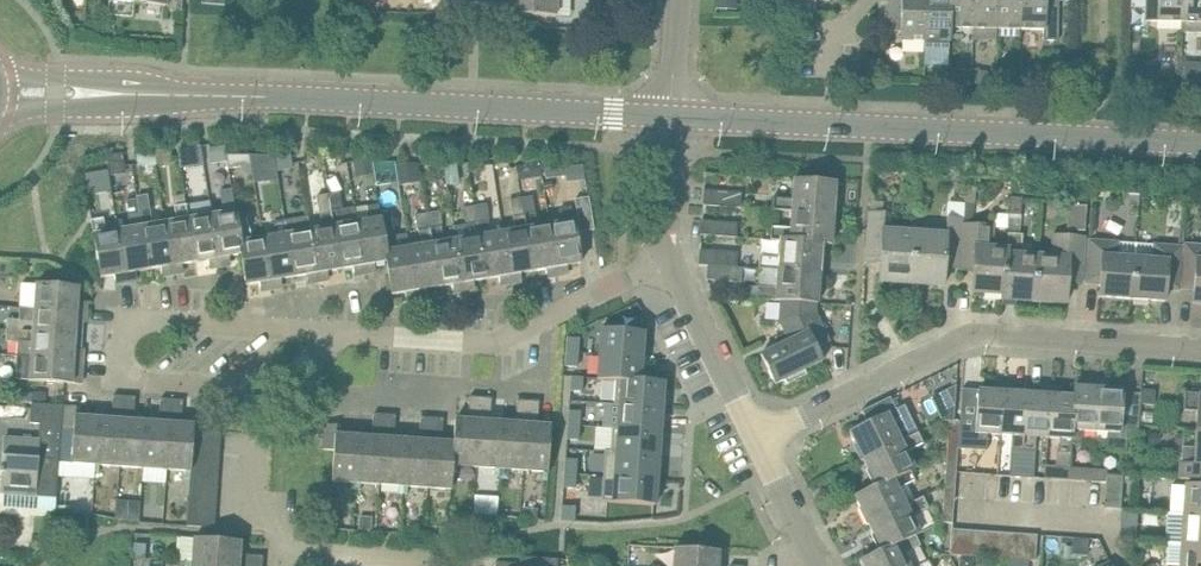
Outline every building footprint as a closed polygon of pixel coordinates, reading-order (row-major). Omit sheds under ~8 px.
[(109,15),(132,16),(133,3),(167,5),(167,10),(182,11),(183,0),(110,0),(109,15)] [(464,0),(418,0),(418,2),(439,3),(439,13),(464,14),(464,0)] [(510,3),(486,3),(486,14),(556,16),(556,0),(510,0),(510,3)] [(780,14),(816,15),(816,0),(781,0),(780,14)] [(926,0),(888,0),(887,30),(901,31),(901,40),(925,41),(926,0)] [(925,41),(936,41),(936,54),(948,54),(949,41),(949,27),(950,0),(949,0),(939,0),(926,0),(925,41)] [(973,0),(950,0),(949,27),(973,27),(973,0)] [(973,27),(972,40),(996,41),(997,0),(973,0),(973,27)] [(996,41),(997,41),(997,28),(1020,28),(1021,0),(997,0),(996,41)] [(1020,28),(1043,29),(1043,40),(1058,40),(1059,0),(1021,0),(1020,28)] [(1182,21),(1183,21),(1183,0),(1145,0),(1145,11),(1159,11),(1159,21),(1182,21)] [(1183,21),(1182,21),(1182,31),(1200,32),(1200,0),(1183,0),(1183,21)] [(1130,59),(1129,79),(1145,80),(1145,79),(1152,79),(1152,69),(1145,68),(1145,60),(1130,59)] [(971,83),(971,70),(956,69),(956,83),(971,83)] [(973,70),(972,83),(988,84),(988,70),(973,70)] [(210,163),(228,161),(227,154),(225,144),(208,146),(210,163)] [(172,163),(171,148),(153,149),(154,151),(157,165),(172,163)] [(200,150),(188,152),(191,171),(202,168),(200,150)] [(251,164),(250,154),(227,154),(228,161),(229,168),(251,164)] [(275,156),(276,165),(277,173),(292,170),(290,154),(275,156)] [(353,160),(353,162),(355,177),(374,174),(372,157),(353,160)] [(414,183),(410,163),(396,163),(400,185),(414,183)] [(441,164),(431,164),(434,178),(436,180),(441,179),(443,177),(441,164)] [(559,165),(545,166),(546,178),(560,177),(559,165)] [(108,169),(110,182),(127,180),(125,166),(108,169)] [(109,176),(102,175),(104,193),(112,192),(109,176)] [(773,209),(792,211),(792,210),(834,213),(836,182),(794,180),(792,198),(773,197),(773,209)] [(966,186),(964,217),(960,269),(961,269),(962,259),(975,260),(973,292),(1003,294),(1003,299),(1007,249),(1006,249),(992,248),(993,226),(972,225),(974,204),(975,204),(977,187),(966,186)] [(225,213),(212,215),(220,263),(230,261),(229,256),(241,253),(242,253),(238,228),(239,227),(237,214),(232,187),(221,189),(225,213)] [(703,205),(741,207),(742,192),(704,189),(703,205)] [(340,192),(328,193),(341,268),(354,266),(355,272),(365,270),(357,222),(345,224),(340,192)] [(328,271),(341,268),(328,193),(317,195),(323,228),(310,230),(318,278),(329,276),(328,271)] [(137,196),(139,213),(149,269),(161,267),(162,272),(173,271),(165,222),(153,224),(148,194),(137,196)] [(547,274),(558,272),(550,224),(538,226),(533,196),(521,197),(533,270),(546,268),(547,274)] [(594,229),(589,196),(575,199),(580,232),(594,229)] [(533,270),(521,197),(510,199),(515,230),(503,232),(511,280),(521,278),(520,272),(533,270)] [(1011,197),(1009,213),(1021,214),(1022,198),(1011,197)] [(500,282),(511,280),(503,232),(491,234),(488,220),(489,216),(487,203),(475,205),(486,278),(499,276),(500,282)] [(375,263),(387,261),(388,261),(384,237),(380,213),(379,204),(367,206),(370,220),(357,222),(365,270),(376,268),(375,263)] [(178,220),(165,222),(173,271),(183,269),(182,263),(195,261),(189,219),(187,205),(175,207),(178,220)] [(456,239),(464,287),(474,286),(473,280),(486,278),(475,205),(463,207),(466,224),(454,226),(456,239)] [(562,222),(550,224),(558,272),(568,270),(567,265),(581,263),(572,206),(560,208),(562,222)] [(832,243),(834,213),(792,210),(792,211),(790,228),(771,227),(771,239),(780,240),(780,239),(832,243)] [(391,211),(380,213),(384,237),(388,261),(387,261),(392,294),(406,291),(407,297),(417,295),(409,247),(407,233),(395,235),(391,211)] [(428,213),(440,286),(453,284),(453,289),(464,287),(456,239),(444,241),(442,228),(442,224),(440,211),(428,213)] [(879,281),(911,283),(915,232),(884,230),(885,212),(869,211),(865,262),(880,263),(879,281)] [(136,271),(149,269),(139,213),(128,214),(131,228),(118,230),(126,278),(137,277),(136,271)] [(261,287),(271,286),(264,238),(251,240),(245,213),(237,214),(239,227),(238,228),(242,253),(241,253),(246,284),(260,282),(261,287)] [(427,288),(440,286),(428,213),(415,215),(417,229),(419,231),(422,245),(409,247),(417,295),(428,294),(427,288)] [(200,217),(189,219),(195,261),(208,259),(209,265),(220,263),(212,215),(200,217)] [(285,220),(294,276),(307,274),(308,280),(318,278),(310,230),(308,216),(285,220)] [(960,269),(964,217),(947,216),(946,234),(915,232),(911,283),(944,285),(945,268),(960,269)] [(116,280),(126,278),(118,230),(106,232),(103,218),(92,220),(101,277),(115,274),(116,280)] [(281,278),(294,276),(285,220),(274,222),(276,236),(264,238),(271,286),(282,284),(281,278)] [(740,223),(725,222),(702,220),(701,234),(739,237),(740,223)] [(1008,232),(1006,249),(1007,249),(1003,299),(1034,301),(1037,256),(1022,254),(1023,233),(1008,232)] [(1052,257),(1037,256),(1034,301),(1065,303),(1067,271),(1081,272),(1084,237),(1054,235),(1052,257)] [(832,243),(780,239),(780,240),(779,257),(760,256),(759,268),(778,270),(778,269),(820,272),(822,243),(832,243)] [(1099,296),(1132,298),(1136,243),(1088,239),(1085,283),(1087,283),(1087,277),(1101,278),(1099,296)] [(1136,243),(1132,298),(1165,300),(1166,287),(1180,288),(1183,246),(1136,243)] [(1183,246),(1180,288),(1195,289),(1194,302),(1200,303),(1200,246),(1183,244),(1183,246)] [(707,265),(736,267),(737,252),(700,249),(699,264),(707,265)] [(742,267),(736,267),(707,265),(706,279),(741,282),(742,267)] [(818,302),(820,272),(778,269),(778,270),(777,287),(758,286),(757,298),(781,300),(816,302),(818,302)] [(22,283),(20,307),(83,311),(84,301),(78,300),(79,287),(22,283)] [(816,312),(816,302),(781,300),(779,320),(789,340),(761,354),(776,383),(823,361),(816,347),(830,341),(816,312)] [(83,311),(20,307),(19,319),(7,319),(6,330),(82,335),(83,311)] [(599,355),(642,358),(644,331),(601,328),(599,354),(599,355)] [(17,354),(80,359),(82,335),(6,330),(5,341),(18,342),(17,354)] [(579,339),(567,338),(566,351),(578,352),(579,339)] [(566,351),(565,366),(577,367),(578,352),(566,351)] [(80,359),(17,354),(15,378),(78,383),(80,359)] [(599,355),(598,379),(616,380),(664,384),(664,381),(640,379),(642,358),(599,355)] [(571,376),(570,390),(582,391),(583,377),(571,376)] [(620,405),(662,408),(664,384),(616,380),(614,404),(620,405)] [(1075,396),(1072,443),(1083,443),(1084,430),(1097,431),(1101,382),(1089,381),(1075,380),(1074,386),(1074,396),(1075,396)] [(1101,382),(1097,431),(1109,432),(1108,446),(1108,449),(1126,450),(1127,433),(1137,434),(1139,416),(1140,403),(1140,393),(1123,391),(1123,389),(1109,388),(1110,383),(1101,382)] [(957,384),(931,397),(942,419),(949,420),(954,420),(957,384)] [(988,434),(1001,435),(1004,385),(993,384),(993,390),(962,388),(960,421),(958,446),(988,447),(988,434)] [(1023,461),(1028,392),(1014,391),(1014,386),(1004,385),(1001,435),(1013,436),(1012,449),(1014,449),(1013,460),(1023,461)] [(1036,437),(1049,438),(1052,388),(1041,388),(1040,393),(1028,392),(1023,461),(1031,461),(1031,450),(1035,451),(1036,437)] [(1075,396),(1074,396),(1061,395),(1062,389),(1052,388),(1049,438),(1060,439),(1060,452),(1072,453),(1072,443),(1075,396)] [(1140,403),(1153,404),(1154,390),(1141,389),(1140,395),(1140,403)] [(32,391),(32,403),(44,404),(45,404),(46,392),(32,391)] [(1200,429),(1200,393),(1186,392),(1185,409),(1199,410),(1198,429),(1200,429)] [(96,464),(120,466),(125,396),(113,395),(112,419),(99,418),(96,464)] [(125,396),(120,466),(143,467),(147,421),(134,420),(136,397),(125,396)] [(455,419),(454,442),(450,489),(451,489),(453,465),(476,467),(481,397),(470,396),(468,420),(455,419)] [(492,397),(481,397),(476,467),(500,468),(503,422),(491,421),(492,397)] [(850,432),(863,459),(919,432),(918,432),(901,440),(894,425),(911,417),(905,405),(896,409),(890,397),(862,411),(868,423),(850,432)] [(159,422),(147,421),(143,467),(167,469),(172,399),(161,398),(159,422)] [(191,471),(192,458),(193,445),(194,431),(194,424),(181,424),(183,400),(172,399),(167,469),(191,471)] [(500,468),(524,470),(529,400),(517,399),(516,423),(503,422),(500,468)] [(529,400),(524,470),(548,472),(551,425),(538,424),(540,401),(529,400)] [(57,496),(63,405),(45,404),(44,404),(32,403),(30,423),(40,423),(39,440),(4,438),(0,492),(57,496)] [(72,462),(96,464),(99,418),(87,417),(87,407),(64,405),(62,439),(73,439),(72,462)] [(661,431),(662,408),(620,405),(618,427),(612,426),(612,429),(660,432),(661,431)] [(569,410),(568,424),(580,425),(581,411),(569,410)] [(372,437),(359,436),(355,482),(379,484),(384,414),(374,413),(372,437)] [(396,415),(384,414),(379,484),(403,485),(406,439),(395,438),(396,415)] [(406,439),(403,485),(427,487),(432,417),(421,416),(420,440),(406,439)] [(427,487),(450,489),(454,442),(442,442),(444,418),(432,417),(427,487)] [(958,453),(958,446),(960,421),(954,420),(949,420),(947,452),(958,453)] [(332,481),(355,482),(359,436),(347,435),(348,425),(325,424),(323,449),(334,450),(332,481)] [(568,424),(567,438),(579,439),(580,425),(568,424)] [(605,452),(659,456),(660,432),(612,429),(611,450),(605,450),(605,452)] [(1198,429),(1196,453),(1182,452),(1180,478),(1200,479),(1200,429),(1198,429)] [(194,431),(193,445),(220,447),(221,433),(194,431)] [(924,443),(919,432),(863,459),(876,486),(855,496),(855,497),(915,468),(907,451),(924,443)] [(219,460),(220,447),(193,445),(192,458),(219,460)] [(659,456),(605,452),(603,477),(657,480),(657,479),(659,456)] [(947,452),(945,487),(955,487),(958,453),(947,452)] [(192,458),(191,471),(218,473),(219,460),(192,458)] [(565,458),(564,472),(576,473),(577,459),(565,458)] [(1069,480),(1070,467),(1046,465),(1046,469),(1045,478),(1069,480)] [(1070,467),(1069,480),(1093,482),(1094,469),(1070,467)] [(915,468),(855,497),(869,524),(907,505),(899,489),(916,481),(911,470),(915,468)] [(1038,469),(1038,478),(1045,478),(1046,469),(1038,469)] [(1106,483),(1107,475),(1107,470),(1094,469),(1093,482),(1106,483)] [(218,473),(191,471),(190,485),(217,486),(218,473)] [(576,489),(577,475),(565,474),(564,488),(576,489)] [(1123,476),(1107,475),(1106,483),(1105,508),(1121,509),(1123,476)] [(655,504),(657,480),(603,477),(601,501),(655,504)] [(1200,516),(1200,486),(1171,484),(1170,512),(1167,512),(1167,514),(1200,516)] [(217,500),(217,486),(190,485),(189,498),(217,500)] [(955,487),(945,487),(942,522),(953,523),(955,487)] [(478,493),(476,512),(498,515),(501,495),(478,493)] [(59,497),(58,512),(73,512),(73,497),(59,497)] [(924,497),(907,505),(869,524),(882,550),(916,533),(916,535),(920,533),(912,516),(929,507),(924,497)] [(189,498),(188,511),(216,513),(217,500),(189,498)] [(562,504),(561,519),(575,520),(576,505),(562,504)] [(521,518),(537,519),(538,509),(522,507),(521,518)] [(1121,521),(1120,526),(1134,527),(1135,511),(1121,510),(1121,521)] [(215,527),(216,513),(188,511),(187,525),(215,527)] [(1168,543),(1183,544),(1182,545),(1200,546),(1200,516),(1167,514),(1165,542),(1168,542),(1168,543)] [(359,515),(358,528),(371,529),(372,515),(359,515)] [(440,524),(440,533),(448,534),(449,525),(440,524)] [(960,554),(968,555),(969,529),(952,528),(950,554),(960,554)] [(969,529),(968,555),(975,556),(985,556),(987,531),(969,529)] [(1003,532),(987,531),(985,556),(1001,557),(1003,532)] [(1021,533),(1003,532),(1001,557),(1009,558),(1019,559),(1021,533)] [(904,554),(921,545),(916,535),(916,533),(882,550),(860,561),(863,565),(910,565),(904,554)] [(1038,534),(1021,533),(1019,559),(1030,559),(1036,560),(1038,534)] [(175,559),(193,561),(263,565),(263,556),(240,554),(241,541),(187,537),(187,536),(177,535),(175,559)] [(1071,540),(1071,555),(1089,555),(1089,540),(1071,540)] [(135,543),(134,557),(145,558),(146,544),(135,543)] [(1182,545),(1183,544),(1168,543),(1167,563),(1181,563),(1181,565),(1200,565),(1200,546),(1182,545)] [(719,550),(675,547),(674,565),(718,565),(719,550)] [(959,565),(973,565),(974,565),(975,556),(968,555),(960,554),(959,565)] [(558,559),(520,556),(520,563),(496,561),(495,565),(558,565),(558,559)] [(1019,559),(1009,558),(1008,565),(1030,565),(1030,559),(1019,559)]
